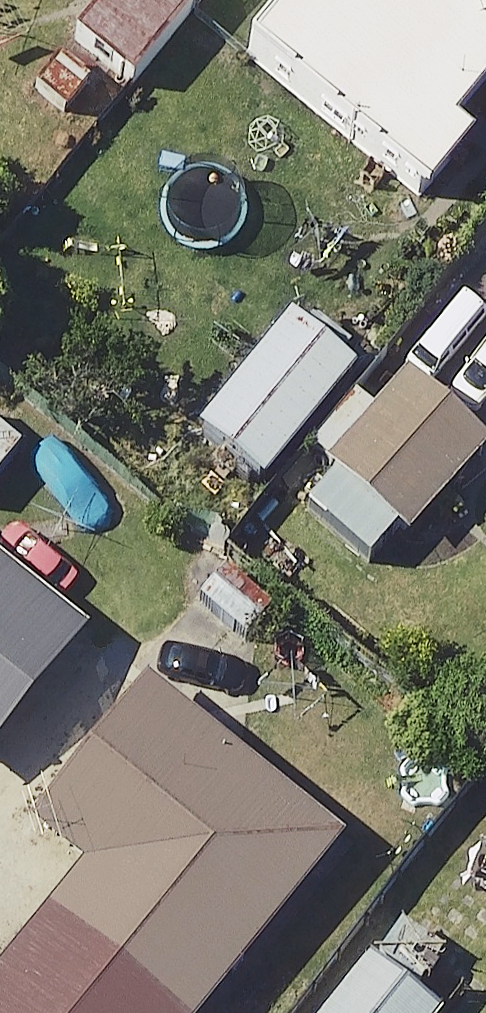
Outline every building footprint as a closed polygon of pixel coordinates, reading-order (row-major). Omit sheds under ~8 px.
[(79,47),(138,93),(211,0),(115,0),(79,47)] [(249,51),(439,200),(485,140),(485,0),(289,0),(249,51)] [(282,485),(369,375),(276,301),(181,421),(275,495),(282,485)] [(282,485),(392,572),(485,453),(485,421),(392,346),(369,375),(282,485)] [(0,418),(0,497),(40,456),(0,418)] [(0,566),(0,776),(102,646),(0,566)] [(162,701),(52,841),(105,883),(3,1012),(226,1012),(353,851),(162,701)] [(403,922),(327,1012),(481,1012),(485,1007),(485,992),(403,922)]
